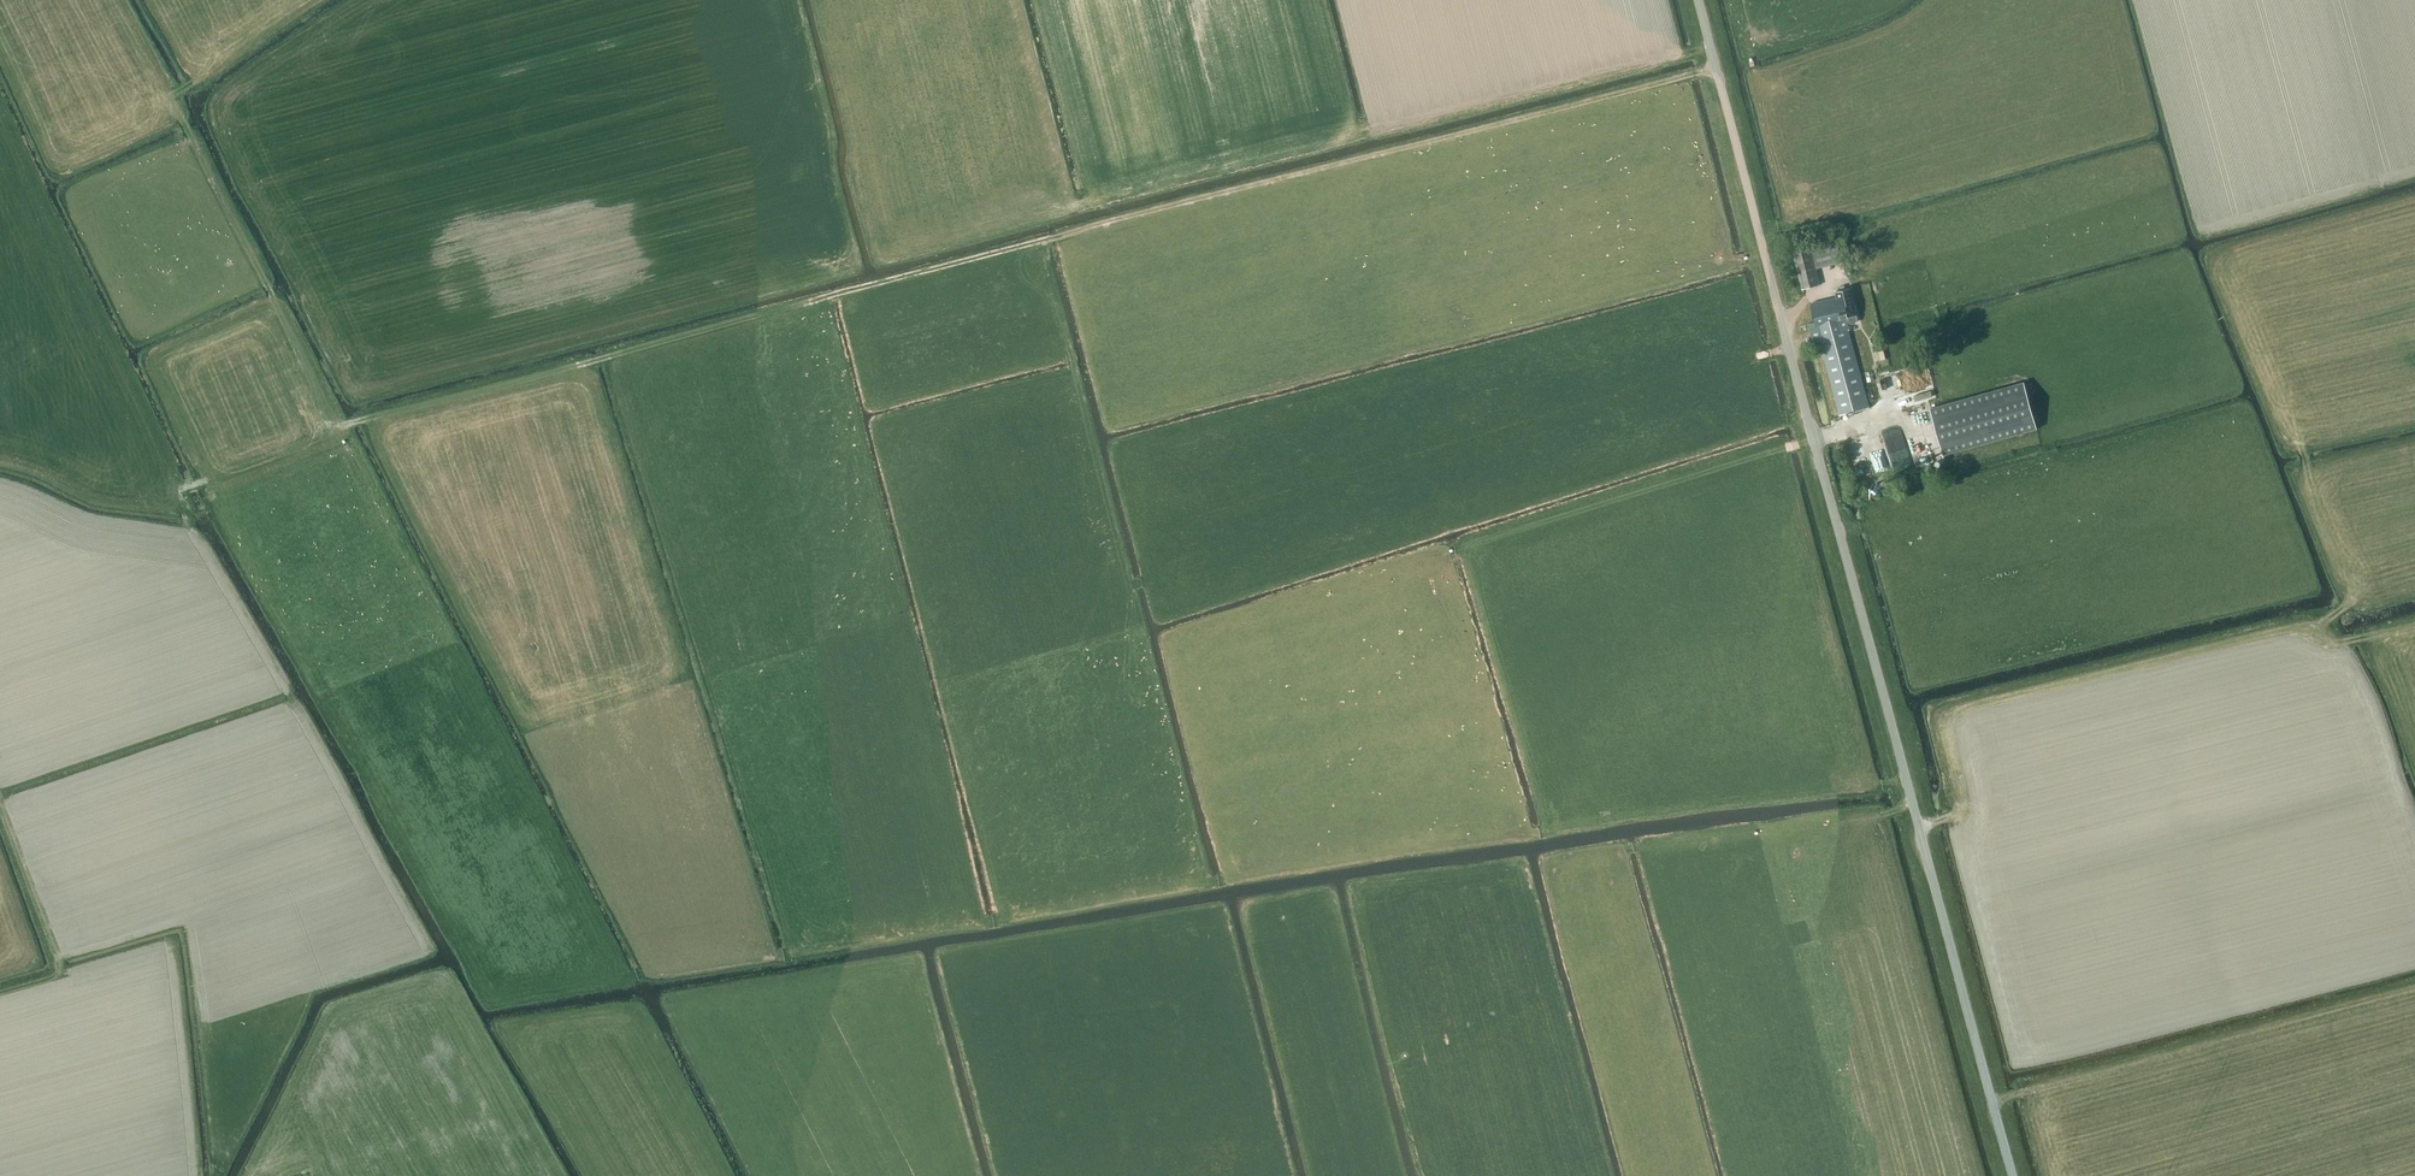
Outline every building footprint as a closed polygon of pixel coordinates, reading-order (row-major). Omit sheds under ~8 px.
[(1802,289),(1820,284),(1816,269),(1842,262),(1835,233),(1791,244),(1802,289)] [(1858,318),(1850,287),(1835,291),(1837,298),(1831,299),(1830,298),(1811,303),(1816,322),(1808,324),(1813,344),(1821,342),(1824,356),(1840,415),(1869,407),(1848,329),(1850,329),(1848,321),(1851,324),(1856,323),(1858,318)] [(1864,359),(1858,361),(1860,370),(1866,368),(1864,359)] [(1943,455),(2037,428),(2024,381),(1930,407),(1943,455)]
